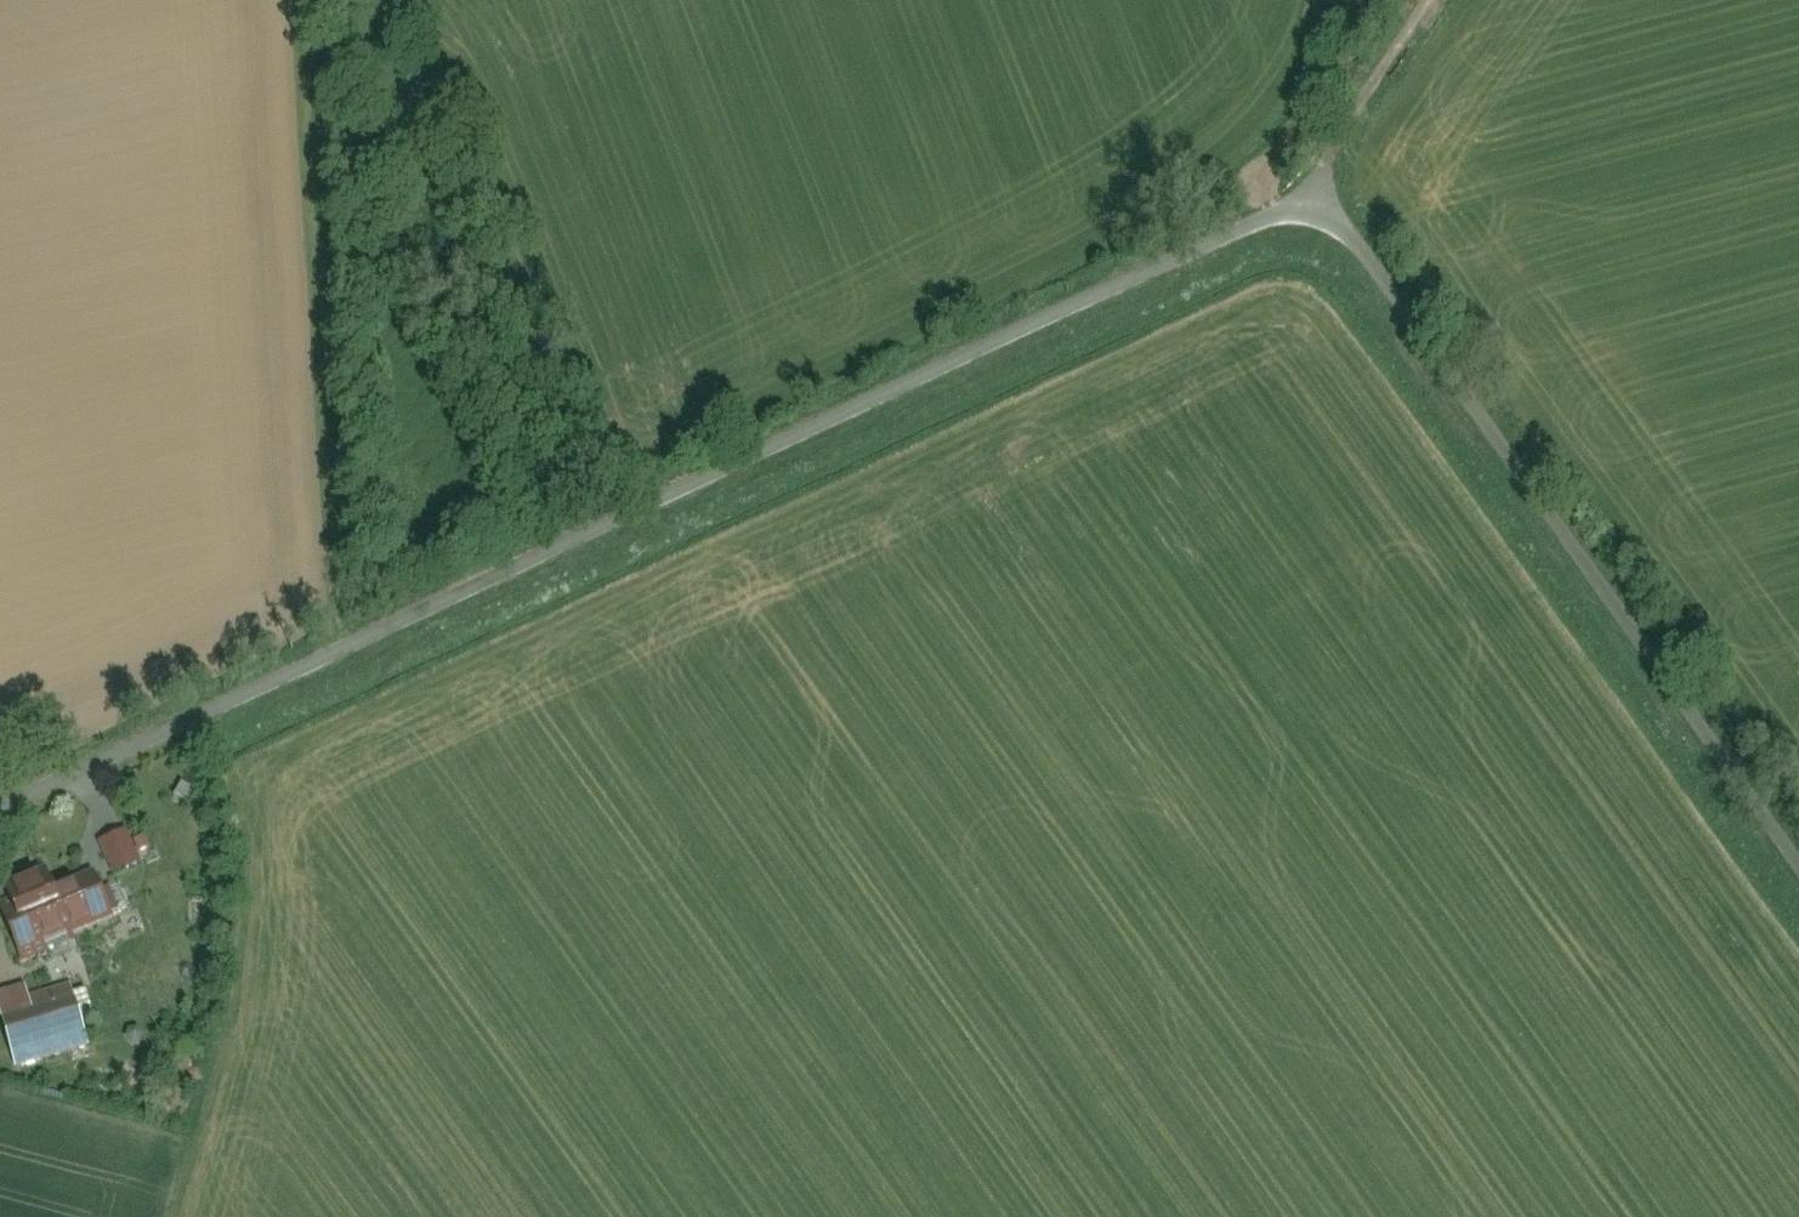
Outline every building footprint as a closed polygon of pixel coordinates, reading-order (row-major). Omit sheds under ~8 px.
[(3,907),(23,959),(114,924),(94,872),(3,907)] [(8,1008),(20,1064),(91,1048),(78,992),(8,1008)]
